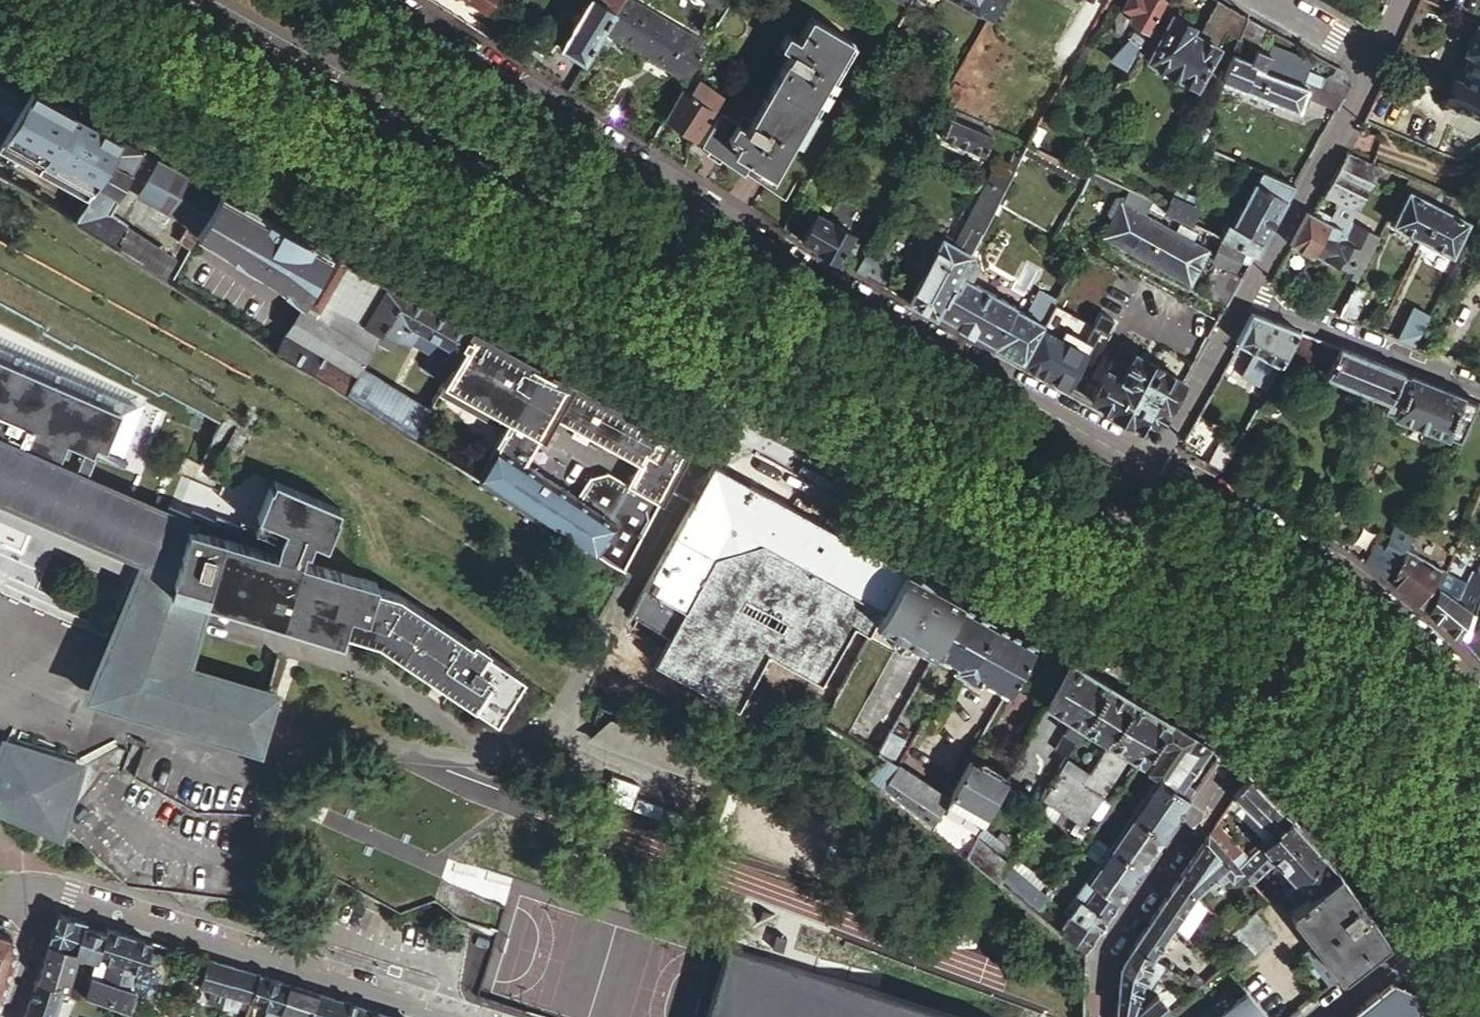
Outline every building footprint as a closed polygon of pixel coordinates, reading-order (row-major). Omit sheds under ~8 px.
[(484,8),(489,0),(471,0),(484,8)] [(557,45),(581,61),(602,27),(620,0),(586,0),(557,45)] [(629,0),(620,0),(602,27),(685,75),(687,72),(704,43),(629,0)] [(727,0),(704,0),(722,10),(727,0)] [(974,8),(975,7),(988,15),(996,0),(961,0),(974,8)] [(1163,0),(1124,0),(1121,6),(1131,12),(1127,19),(1135,23),(1126,38),(1128,39),(1118,59),(1126,64),(1163,0)] [(1246,16),(1219,0),(1211,0),(1197,34),(1217,46),(1223,31),(1237,37),(1238,36),(1246,16)] [(1195,85),(1217,46),(1197,34),(1190,30),(1192,25),(1172,14),(1147,57),(1195,85)] [(1220,79),(1221,79),(1289,109),(1295,96),(1298,89),(1305,93),(1336,107),(1348,85),(1343,70),(1326,61),(1308,69),(1290,62),(1291,61),(1286,53),(1271,47),(1270,51),(1258,46),(1255,36),(1260,24),(1246,16),(1238,36),(1237,37),(1220,79)] [(786,34),(778,46),(789,52),(784,60),(750,121),(745,128),(734,121),(718,113),(700,145),(742,171),(748,161),(771,174),(848,40),(809,18),(796,40),(786,34)] [(1464,51),(1472,54),(1461,79),(1453,76),(1443,98),(1479,114),(1479,23),(1478,22),(1464,51)] [(537,69),(565,87),(581,61),(557,45),(553,43),(537,69)] [(789,52),(778,46),(774,54),(784,60),(789,52)] [(1464,51),(1453,76),(1461,79),(1472,54),(1464,51)] [(0,71),(0,113),(12,120),(30,88),(4,74),(0,71)] [(687,72),(685,75),(663,114),(693,136),(719,94),(687,72)] [(938,103),(946,88),(935,82),(931,89),(933,91),(928,99),(938,103)] [(0,141),(0,149),(84,195),(119,137),(89,120),(30,88),(12,120),(0,141)] [(1298,89),(1295,96),(1302,100),(1305,93),(1298,89)] [(983,153),(994,128),(949,108),(938,135),(983,153)] [(6,131),(12,120),(0,113),(0,141),(6,131)] [(745,128),(750,121),(738,113),(734,121),(745,128)] [(1080,147),(1079,147),(1035,123),(1024,141),(1024,142),(1027,143),(1050,154),(1070,164),(1071,162),(1080,147)] [(1355,207),(1376,164),(1345,151),(1321,190),(1355,207)] [(1003,188),(1013,168),(1008,165),(996,159),(986,180),(1003,188)] [(1255,252),(1294,183),(1261,170),(1260,171),(1230,223),(1225,221),(1217,234),(1221,236),(1244,247),(1255,252)] [(1420,238),(1443,193),(1408,178),(1403,188),(1407,190),(1390,223),(1420,238)] [(1003,188),(986,180),(955,238),(952,244),(969,253),(1003,188)] [(1164,209),(1165,206),(1127,189),(1119,204),(1107,226),(1102,234),(1189,281),(1207,248),(1142,214),(1147,204),(1162,212),(1164,209)] [(1458,199),(1443,193),(1420,238),(1451,254),(1468,219),(1451,211),(1458,199)] [(282,226),(224,194),(195,241),(270,282),(300,305),(330,252),(282,226)] [(1169,196),(1165,206),(1164,209),(1187,220),(1193,207),(1169,196)] [(1103,218),(1107,226),(1119,204),(1110,205),(1103,218)] [(1288,242),(1291,244),(1313,254),(1313,253),(1326,229),(1341,235),(1344,228),(1326,220),(1329,214),(1312,205),(1308,212),(1305,210),(1288,242)] [(815,212),(800,239),(806,242),(811,246),(817,249),(837,260),(851,233),(815,212)] [(1347,222),(1329,214),(1326,220),(1344,228),(1347,222)] [(1348,219),(1347,222),(1344,228),(1341,235),(1326,229),(1313,253),(1353,271),(1350,277),(1356,280),(1380,234),(1348,219)] [(965,260),(969,253),(952,244),(955,238),(950,235),(947,241),(941,238),(932,254),(921,248),(911,266),(922,272),(907,300),(933,315),(965,260)] [(1239,258),(1244,247),(1221,236),(1211,258),(1233,268),(1239,258)] [(897,257),(869,241),(853,269),(881,285),(897,257)] [(1249,263),(1255,252),(1244,247),(1239,258),(1249,263)] [(375,341),(402,292),(330,252),(300,305),(275,351),(345,397),(360,370),(375,341)] [(965,260),(933,315),(990,345),(1012,305),(990,293),(966,280),(974,265),(965,260)] [(1199,290),(1225,305),(1240,277),(1215,262),(1199,290)] [(1354,285),(1338,315),(1351,319),(1365,290),(1354,285)] [(444,378),(471,330),(441,313),(402,292),(375,341),(389,349),(396,336),(409,344),(410,342),(418,329),(429,335),(421,348),(430,353),(423,367),(444,378)] [(1012,305),(990,345),(1020,361),(1052,303),(1034,293),(1023,313),(1013,307),(1014,306),(1012,305)] [(1217,319),(1189,304),(1173,333),(1200,348),(1217,319)] [(1418,335),(1429,312),(1412,305),(1398,338),(1413,344),(1418,335)] [(1282,358),(1298,331),(1250,312),(1234,341),(1279,365),(1282,358)] [(418,329),(410,342),(421,348),(429,335),(418,329)] [(511,420),(539,367),(471,330),(444,378),(442,382),(511,420)] [(1401,371),(1298,331),(1282,358),(1311,370),(1317,357),(1331,362),(1325,375),(1386,400),(1401,371)] [(1418,335),(1413,344),(1422,347),(1427,339),(1418,335)] [(146,556),(151,539),(155,530),(159,517),(194,528),(274,552),(298,559),(302,549),(303,549),(309,538),(321,543),(333,516),(332,515),(335,508),(274,482),(258,517),(279,526),(274,537),(237,521),(235,525),(213,515),(211,520),(189,510),(187,514),(91,470),(100,447),(108,451),(129,403),(0,346),(0,496),(146,556)] [(1181,379),(1188,366),(1165,352),(1158,364),(1142,355),(1141,356),(1133,352),(1125,366),(1111,358),(1089,399),(1111,411),(1111,412),(1128,421),(1129,420),(1145,429),(1154,427),(1164,409),(1165,409),(1182,379),(1181,379)] [(617,575),(623,565),(644,526),(664,488),(674,469),(685,449),(646,426),(539,367),(511,420),(477,483),(617,575)] [(345,397),(410,440),(427,409),(360,370),(345,397)] [(1475,400),(1401,371),(1386,400),(1382,408),(1392,413),(1391,415),(1445,436),(1446,433),(1457,438),(1475,400)] [(1200,432),(1190,426),(1181,441),(1191,447),(1200,432)] [(1207,463),(1220,471),(1233,446),(1220,439),(1207,463)] [(723,469),(712,463),(706,474),(710,488),(701,505),(692,500),(690,502),(629,615),(669,637),(654,665),(738,711),(768,656),(822,686),(824,681),(838,689),(875,622),(905,569),(749,483),(744,492),(727,482),(723,469)] [(744,492),(749,483),(734,476),(723,469),(727,482),(744,492)] [(611,510),(626,482),(606,471),(594,473),(583,493),(611,510)] [(710,488),(706,474),(692,500),(701,505),(710,488)] [(133,574),(139,560),(0,502),(0,519),(133,574)] [(155,530),(151,539),(146,556),(144,561),(106,644),(112,645),(98,694),(250,739),(265,688),(184,664),(204,599),(207,590),(343,630),(345,621),(362,626),(360,635),(376,641),(410,663),(444,686),(463,698),(494,718),(522,677),(486,652),(488,649),(472,638),(469,642),(398,594),(375,587),(376,582),(343,573),(298,559),(274,552),(194,528),(159,517),(155,530)] [(1364,562),(1389,580),(1407,543),(1412,532),(1385,518),(1364,562)] [(1389,580),(1426,611),(1444,571),(1409,551),(1412,545),(1407,543),(1389,580)] [(1426,611),(1457,637),(1479,582),(1479,561),(1475,572),(1470,569),(1463,582),(1444,571),(1426,611)] [(899,635),(931,653),(960,600),(925,580),(905,569),(875,622),(899,635)] [(340,639),(343,630),(207,590),(204,599),(340,639)] [(962,673),(994,618),(973,607),(960,600),(931,653),(929,657),(935,661),(940,654),(947,658),(949,665),(962,673)] [(1006,691),(1034,640),(994,618),(962,673),(972,678),(979,676),(1006,691)] [(343,630),(360,635),(362,626),(345,621),(343,630)] [(821,719),(845,733),(899,635),(875,622),(838,689),(821,719)] [(82,694),(255,745),(271,690),(265,688),(250,739),(98,694),(112,645),(106,644),(82,694)] [(1082,726),(1106,682),(1082,668),(1070,660),(1046,704),(1071,719),(1046,762),(1058,768),(1065,757),(1082,726)] [(1106,740),(1131,697),(1106,682),(1082,726),(1106,740)] [(1141,760),(1169,720),(1162,716),(1131,697),(1106,740),(1087,771),(1081,782),(1058,768),(1041,799),(1082,825),(1094,807),(1129,754),(1141,760)] [(1155,776),(1178,792),(1184,783),(1209,747),(1169,720),(1141,760),(1138,765),(1155,776)] [(866,774),(884,788),(897,765),(891,761),(902,742),(903,743),(909,731),(894,722),(877,753),(866,774)] [(21,748),(39,754),(41,747),(23,741),(21,748)] [(60,823),(78,765),(39,754),(21,748),(3,742),(0,750),(0,798),(60,823)] [(1065,757),(1058,768),(1081,782),(1087,771),(1065,757)] [(986,814),(1004,781),(967,760),(948,794),(986,814)] [(884,788),(930,826),(944,802),(947,797),(897,765),(884,788)] [(1188,798),(1178,792),(1155,776),(1140,799),(1172,821),(1174,818),(1188,798)] [(1248,777),(1232,795),(1270,832),(1287,816),(1268,797),(1248,777)] [(1184,783),(1178,792),(1188,798),(1194,790),(1184,783)] [(944,802),(981,823),(986,814),(948,794),(947,797),(944,802)] [(1270,832),(1232,795),(1226,804),(1262,840),(1270,832)] [(60,823),(0,798),(0,807),(58,832),(60,823)] [(1168,827),(1172,821),(1140,799),(1129,814),(1162,836),(1168,827)] [(76,827),(121,872),(143,849),(98,805),(76,827)] [(1129,814),(1118,829),(1151,852),(1153,849),(1162,836),(1129,814)] [(1287,816),(1270,832),(1262,840),(1258,844),(1272,858),(1267,863),(1270,866),(1304,834),(1290,819),(1287,816)] [(1211,826),(1207,832),(1237,865),(1246,856),(1214,821),(1211,826)] [(965,853),(998,880),(1006,864),(1012,851),(980,825),(965,853)] [(1118,829),(1107,846),(1140,868),(1144,862),(1151,852),(1118,829)] [(1177,876),(1193,894),(1221,868),(1232,880),(1242,872),(1237,865),(1207,832),(1189,858),(1177,876)] [(1293,877),(1321,853),(1304,834),(1270,866),(1275,872),(1280,867),(1291,879),(1293,877)] [(491,973),(647,1016),(691,1016),(715,930),(527,877),(536,846),(511,839),(485,930),(502,934),(491,973)] [(1107,846),(1096,861),(1129,884),(1140,868),(1107,846)] [(1307,895),(1336,871),(1333,867),(1321,853),(1293,877),(1299,885),(1303,890),(1307,895)] [(228,889),(229,859),(147,855),(145,884),(228,889)] [(1084,879),(1118,901),(1129,884),(1096,861),(1084,879)] [(998,880),(1036,911),(1045,900),(1047,897),(1006,864),(998,880)] [(1383,935),(1336,871),(1307,895),(1290,909),(1314,941),(1341,976),(1382,943),(1383,935)] [(1172,925),(1193,894),(1177,876),(1155,909),(1172,925)] [(1291,879),(1283,885),(1290,894),(1299,885),(1293,877),(1291,879)] [(1068,905),(1100,926),(1115,905),(1118,901),(1084,879),(1066,904),(1068,905)] [(1283,885),(1275,892),(1286,905),(1293,899),(1290,894),(1283,885)] [(1047,897),(1045,900),(1050,903),(1054,896),(1050,893),(1047,897)] [(1036,911),(1041,915),(1050,903),(1045,900),(1036,911)] [(1057,928),(1084,950),(1090,940),(1100,926),(1068,905),(1070,910),(1057,928)] [(1172,925),(1155,909),(1151,914),(1130,945),(1150,958),(1172,925)] [(1217,920),(1228,932),(1240,922),(1228,910),(1217,920)] [(1228,932),(1242,946),(1250,954),(1273,933),(1253,910),(1240,922),(1228,932)] [(48,941),(77,949),(84,926),(85,920),(57,912),(48,941)] [(84,926),(77,949),(96,955),(104,931),(84,926)] [(104,931),(96,955),(83,993),(119,1006),(130,1009),(135,991),(131,989),(139,968),(142,969),(151,941),(105,927),(104,931)] [(16,948),(12,938),(0,934),(0,999),(16,948)] [(65,987),(77,949),(48,941),(36,978),(63,987),(65,987)] [(1314,941),(1302,950),(1329,985),(1341,976),(1314,941)] [(1150,958),(1130,945),(1123,956),(1118,968),(1118,970),(1140,985),(1141,982),(1150,958)] [(1220,967),(1225,963),(1206,946),(1201,951),(1220,967)] [(1242,946),(1227,960),(1234,968),(1250,954),(1242,946)] [(1196,956),(1214,972),(1220,967),(1201,951),(1196,956)] [(740,952),(720,1016),(954,1016),(740,952)] [(234,967),(206,958),(197,984),(226,993),(234,967)] [(1160,964),(1150,958),(1141,982),(1147,986),(1154,976),(1160,964)] [(1168,970),(1160,964),(1154,976),(1162,981),(1165,976),(1168,970)] [(258,974),(234,967),(226,993),(249,999),(258,974)] [(1140,985),(1118,970),(1117,985),(1137,995),(1140,985)] [(1193,972),(1185,981),(1196,988),(1203,981),(1193,972)] [(258,974),(249,999),(269,1006),(265,1016),(277,1016),(279,1010),(288,983),(258,974)] [(1196,988),(1185,981),(1176,975),(1167,987),(1182,1000),(1196,988)] [(63,987),(36,978),(24,1013),(39,1016),(52,1016),(63,987)] [(1418,1011),(1409,984),(1391,979),(1344,1016),(1420,1016),(1418,1011)] [(1240,981),(1198,1016),(1271,1016),(1240,981)] [(288,983),(279,1010),(299,1016),(298,1016),(310,1016),(318,993),(288,983)] [(1114,1016),(1142,1016),(1136,1010),(1132,1009),(1138,995),(1137,995),(1117,985),(1114,1016)] [(318,993),(310,1016),(336,1016),(342,1000),(318,993)] [(1142,1016),(1163,1016),(1170,1011),(1156,995),(1148,1002),(1147,1000),(1136,1010),(1142,1016)] [(145,1013),(159,1016),(160,1016),(165,1003),(150,999),(145,1013)] [(342,1000),(336,1016),(362,1016),(365,1007),(342,1000)] [(119,1006),(115,1016),(159,1016),(145,1013),(130,1009),(119,1006)] [(365,1007),(362,1016),(386,1016),(387,1014),(365,1007)]
